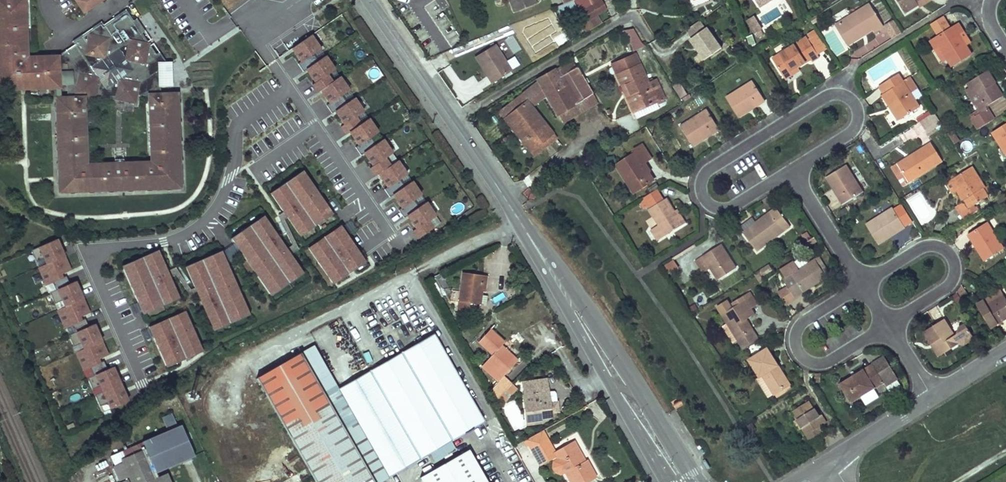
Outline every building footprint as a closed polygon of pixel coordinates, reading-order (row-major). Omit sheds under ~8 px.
[(68,98),(92,67),(119,49),(133,71),(166,84),(161,78),(160,69),(168,64),(160,52),(156,54),(142,33),(145,31),(137,18),(134,21),(127,9),(114,17),(117,21),(106,29),(103,24),(102,22),(93,27),(95,31),(84,38),(82,34),(73,40),(75,44),(77,48),(69,53),(67,49),(54,59),(53,56),(28,56),(27,27),(26,0),(0,0),(0,87),(62,84),(67,84),(68,98)] [(96,0),(77,0),(85,12),(98,3),(96,0)] [(535,0),(509,0),(514,12),(536,3),(535,0)] [(597,13),(606,8),(602,0),(601,0),(592,5),(597,13)] [(658,15),(667,1),(666,0),(642,0),(640,3),(658,15)] [(897,18),(910,10),(908,6),(917,0),(886,0),(897,18)] [(592,5),(582,11),(587,19),(597,13),(592,5)] [(873,32),(859,8),(824,29),(836,48),(861,33),(863,38),(873,32)] [(592,29),(602,23),(597,13),(587,19),(592,29)] [(114,17),(103,24),(106,29),(117,21),(114,17)] [(757,34),(763,30),(755,18),(749,22),(757,34)] [(706,29),(700,20),(687,29),(693,38),(691,39),(705,60),(722,48),(708,27),(706,29)] [(458,24),(447,28),(450,37),(436,41),(439,49),(463,42),(458,24)] [(632,52),(644,45),(632,26),(621,33),(632,52)] [(93,27),(82,34),(84,38),(95,31),(93,27)] [(962,58),(950,38),(954,36),(949,27),(920,45),(926,53),(930,50),(942,70),(962,58)] [(753,34),(747,36),(750,45),(756,43),(753,34)] [(501,41),(508,56),(521,50),(514,35),(501,41)] [(797,44),(806,58),(813,54),(804,40),(797,44)] [(312,41),(291,55),(301,69),(322,54),(312,41)] [(797,44),(795,41),(759,62),(770,80),(786,70),(798,63),(800,67),(808,62),(806,58),(797,44)] [(495,43),(475,56),(481,66),(484,64),(490,74),(487,76),(492,83),(512,70),(495,43)] [(75,44),(67,49),(69,53),(77,48),(75,44)] [(664,97),(660,86),(651,89),(648,82),(636,53),(613,63),(637,117),(659,108),(656,101),(664,97)] [(327,62),(306,76),(315,89),(312,91),(317,98),(325,93),(320,86),(336,75),(327,62)] [(481,66),(487,76),(490,74),(484,64),(481,66)] [(559,113),(584,99),(583,98),(593,92),(577,65),(559,76),(555,69),(537,79),(538,81),(546,94),(558,114),(559,113)] [(92,67),(68,98),(86,97),(116,96),(116,99),(136,103),(138,95),(149,95),(162,95),(161,87),(166,84),(133,71),(106,89),(92,67)] [(786,70),(770,80),(772,84),(788,74),(786,70)] [(985,87),(978,73),(960,84),(963,90),(956,94),(970,118),(963,122),(969,132),(984,122),(977,110),(991,101),(984,88),(985,87)] [(889,125),(911,112),(890,77),(870,89),(884,113),(883,114),(889,125)] [(657,78),(648,82),(651,89),(660,86),(657,78)] [(546,94),(538,81),(522,94),(531,106),(546,94)] [(341,83),(320,98),(330,111),(350,96),(341,83)] [(675,87),(682,97),(688,93),(681,83),(675,87)] [(752,107),(739,85),(713,101),(726,122),(736,116),(734,112),(743,107),(745,111),(752,107)] [(599,101),(593,92),(583,98),(584,99),(588,107),(599,101)] [(68,98),(55,98),(56,104),(57,104),(58,113),(56,113),(56,123),(58,123),(58,133),(57,134),(57,143),(58,143),(59,152),(58,152),(58,162),(59,162),(60,171),(58,172),(59,177),(60,177),(60,192),(78,191),(78,192),(87,192),(87,190),(96,190),(96,192),(107,191),(107,190),(117,189),(117,191),(126,191),(126,189),(136,189),(136,190),(146,190),(145,188),(155,188),(155,190),(165,189),(165,188),(181,188),(180,173),(182,173),(182,167),(180,167),(180,156),(181,156),(181,148),(179,148),(179,139),(181,139),(180,128),(179,128),(179,118),(180,118),(179,109),(178,109),(178,99),(179,99),(179,94),(162,95),(149,95),(149,110),(151,110),(152,152),(150,153),(151,163),(139,164),(139,162),(125,162),(115,163),(101,163),(100,165),(89,165),(88,154),(86,154),(85,112),(86,112),(86,97),(68,98)] [(522,94),(499,111),(530,151),(539,144),(542,148),(556,137),(531,106),(522,94)] [(588,107),(584,99),(559,113),(564,121),(588,107)] [(356,103),(336,118),(345,131),(366,117),(356,103)] [(736,116),(745,111),(743,107),(734,112),(736,116)] [(926,133),(941,125),(932,108),(916,117),(926,133)] [(707,135),(694,114),(667,131),(680,152),(691,145),(689,142),(700,135),(701,138),(707,135)] [(983,135),(999,162),(1005,158),(1005,121),(983,135)] [(370,124),(349,139),(358,152),(379,138),(370,124)] [(946,147),(953,142),(945,130),(938,135),(946,147)] [(691,145),(701,138),(700,135),(689,142),(691,145)] [(534,155),(542,148),(539,144),(530,151),(534,155)] [(385,146),(364,160),(372,173),(369,175),(374,182),(382,176),(378,170),(394,159),(385,146)] [(934,163),(923,146),(887,168),(890,172),(898,185),(934,163)] [(603,171),(619,198),(640,185),(629,168),(636,163),(628,149),(619,154),(623,159),(603,171)] [(399,167),(378,181),(388,195),(409,180),(399,167)] [(854,195),(837,168),(817,180),(824,191),(827,189),(833,199),(830,201),(834,208),(854,195)] [(891,189),(898,185),(890,172),(883,176),(891,189)] [(976,193),(964,172),(937,187),(943,197),(948,194),(954,206),(957,204),(961,213),(978,203),(974,195),(976,193)] [(302,178),(268,201),(297,244),(331,221),(302,178)] [(413,187),(392,202),(401,215),(422,201),(413,187)] [(827,189),(824,191),(830,201),(833,199),(827,189)] [(922,190),(908,197),(921,224),(935,218),(922,190)] [(636,213),(647,206),(641,196),(630,203),(636,213)] [(659,217),(651,204),(647,206),(636,213),(634,214),(643,230),(635,234),(642,245),(667,230),(659,217)] [(954,217),(961,213),(957,204),(954,206),(950,208),(954,217)] [(428,208),(407,222),(415,235),(412,237),(417,244),(433,234),(428,227),(437,222),(428,208)] [(890,235),(896,231),(884,210),(857,226),(869,247),(880,241),(878,238),(888,232),(890,235)] [(771,224),(762,212),(741,229),(737,224),(726,233),(729,238),(728,239),(742,257),(770,235),(765,229),(771,224)] [(659,217),(667,230),(671,228),(663,214),(659,217)] [(261,223),(227,247),(266,302),(300,278),(261,223)] [(994,254),(978,228),(959,240),(974,266),(994,254)] [(880,241),(890,235),(888,232),(878,238),(880,241)] [(340,233),(306,256),(330,293),(365,270),(340,233)] [(60,246),(33,258),(36,266),(43,263),(47,271),(65,263),(67,262),(60,246)] [(703,286),(722,274),(707,249),(678,266),(686,280),(696,274),(703,286)] [(158,259),(121,275),(142,321),(179,305),(158,259)] [(220,259),(184,275),(212,339),(248,323),(220,259)] [(65,263),(47,271),(37,276),(45,293),(73,281),(65,263)] [(813,283),(801,265),(786,275),(781,267),(768,276),(772,283),(770,285),(774,292),(781,303),(813,283)] [(463,274),(455,311),(472,315),(474,308),(476,308),(480,293),(483,279),(463,274)] [(440,277),(430,282),(440,301),(450,296),(440,277)] [(488,280),(483,279),(480,293),(485,294),(488,280)] [(78,288),(50,300),(54,308),(61,305),(65,313),(83,305),(85,304),(78,288)] [(772,308),(781,303),(774,292),(766,297),(772,308)] [(1004,319),(990,295),(964,310),(978,334),(1004,319)] [(733,298),(726,302),(729,306),(707,320),(715,333),(709,337),(717,350),(723,346),(729,355),(743,346),(731,327),(739,321),(735,315),(741,311),(733,298)] [(83,305),(65,313),(55,318),(63,335),(91,323),(83,305)] [(183,317),(147,333),(166,376),(203,360),(183,317)] [(945,340),(935,324),(912,337),(927,363),(951,349),(955,349),(956,344),(962,339),(956,329),(951,333),(949,336),(945,340)] [(95,330),(68,343),(72,351),(78,348),(82,356),(100,348),(102,347),(95,330)] [(488,331),(482,338),(486,341),(492,334),(488,331)] [(487,395),(495,403),(498,400),(509,387),(502,381),(498,378),(504,371),(508,374),(515,366),(498,351),(501,347),(503,344),(492,334),(486,341),(482,338),(477,344),(492,357),(485,364),(489,367),(482,375),(495,386),(487,395)] [(432,337),(337,391),(388,480),(429,455),(433,463),(452,452),(447,445),(482,425),(432,337)] [(964,343),(962,339),(956,344),(955,349),(964,343)] [(498,351),(515,366),(519,362),(501,347),(498,351)] [(100,348),(82,356),(72,360),(80,378),(108,365),(100,348)] [(314,350),(257,382),(315,481),(385,481),(388,480),(337,391),(314,350)] [(774,390),(753,354),(733,365),(743,382),(740,385),(750,403),(774,390)] [(884,386),(871,363),(860,370),(870,388),(873,393),(884,386)] [(479,372),(482,375),(489,367),(485,364),(479,372)] [(870,388),(860,370),(828,389),(838,407),(870,388)] [(502,381),(508,374),(504,371),(498,378),(502,381)] [(115,373),(88,385),(92,393),(98,390),(102,398),(122,389),(115,373)] [(560,409),(559,401),(558,392),(550,394),(548,379),(523,383),(525,395),(523,395),(527,423),(541,421),(552,415),(551,410),(560,409)] [(509,387),(498,400),(504,405),(518,388),(512,383),(509,387)] [(102,398),(95,401),(99,409),(106,406),(109,415),(127,406),(130,405),(122,389),(102,398)] [(804,434),(807,432),(802,424),(792,408),(776,418),(789,438),(787,439),(793,449),(808,440),(804,434)] [(172,412),(161,416),(166,428),(176,423),(172,412)] [(802,424),(807,432),(811,430),(806,422),(802,424)] [(131,478),(133,481),(173,481),(170,477),(162,481),(160,476),(199,459),(185,428),(146,445),(149,452),(125,462),(126,465),(117,469),(122,481),(131,478)] [(568,481),(592,481),(595,480),(584,462),(579,465),(568,445),(573,443),(570,438),(549,450),(540,433),(524,443),(535,462),(546,456),(551,453),(560,468),(568,481)] [(584,462),(573,443),(568,445),(579,465),(584,462)] [(560,468),(551,453),(546,456),(548,459),(549,462),(549,464),(550,467),(551,469),(553,471),(555,471),(560,468)] [(465,454),(417,481),(482,481),(465,454)]
